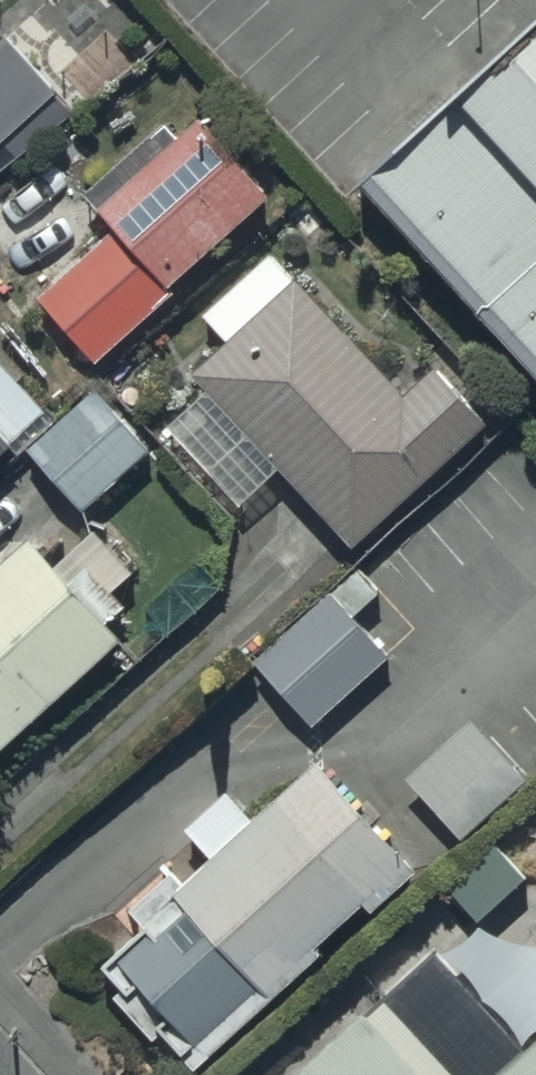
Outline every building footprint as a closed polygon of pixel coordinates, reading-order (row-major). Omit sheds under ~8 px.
[(366,175),(535,365),(535,23),(366,175)] [(161,121),(83,196),(116,231),(43,301),(101,361),(272,196),(199,121),(180,140),(161,121)] [(399,391),(272,253),(203,317),(229,345),(192,380),(207,397),(167,434),(240,512),(281,474),(354,552),(488,429),(428,364),(399,391)] [(44,415),(0,370),(0,457),(44,415)] [(92,393),(28,454),(89,519),(153,458),(92,393)] [(0,564),(0,760),(124,648),(109,631),(126,616),(111,599),(135,577),(97,535),(56,573),(26,540),(0,564)] [(384,596),(361,570),(254,663),(313,731),(392,662),(356,621),(384,596)] [(526,778),(469,719),(404,782),(461,841),(526,778)] [(319,769),(257,821),(233,793),(210,812),(188,831),(215,863),(182,890),(172,878),(132,912),(147,930),(104,966),(127,993),(116,1002),(182,1074),(196,1074),(323,961),(315,952),(363,911),(373,922),(422,880),(319,769)] [(411,976),(300,1074),(500,1074),(411,976)] [(504,1074),(535,1074),(535,1046),(504,1074)]
